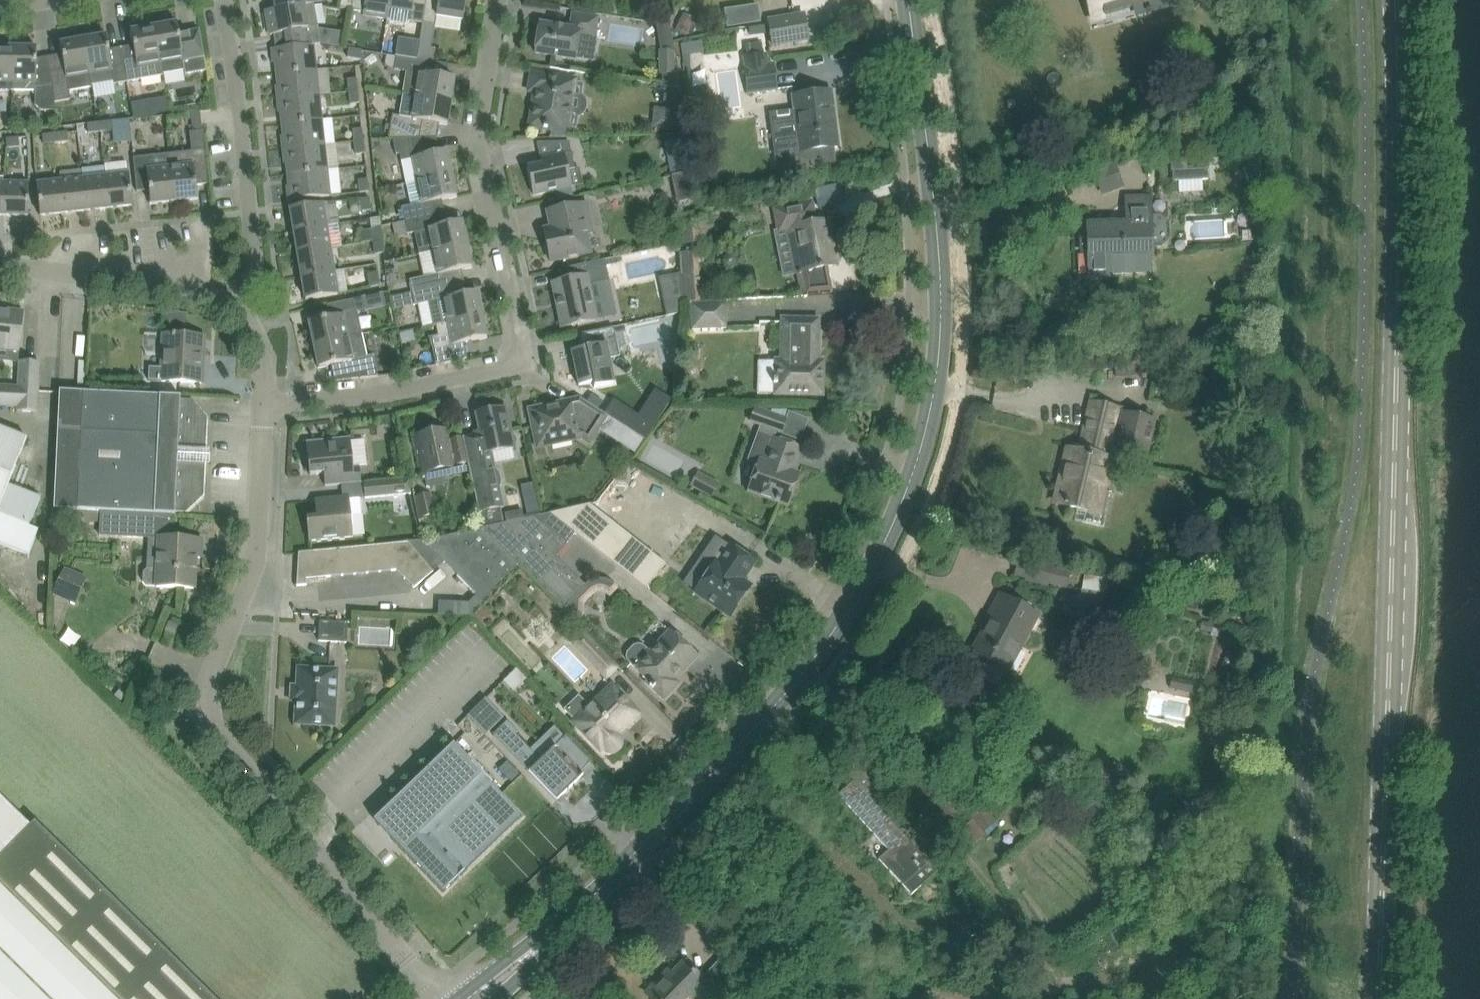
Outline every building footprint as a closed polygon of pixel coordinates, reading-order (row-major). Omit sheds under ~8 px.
[(315,3),(314,0),(275,0),(277,9),(304,5),(314,4),(315,3)] [(352,10),(353,0),(341,0),(339,8),(352,10)] [(352,10),(364,12),(363,15),(388,19),(390,8),(389,8),(390,0),(353,0),(352,10)] [(388,19),(390,22),(408,24),(411,21),(423,23),(427,0),(390,0),(389,8),(390,8),(388,19)] [(423,23),(436,25),(437,16),(464,20),(467,0),(439,0),(427,0),(423,23)] [(1085,1),(1086,1),(1087,1),(1089,10),(1090,9),(1090,8),(1101,5),(1103,16),(1133,8),(1131,0),(1085,0),(1085,1)] [(293,31),(296,46),(321,43),(314,4),(304,5),(277,9),(266,11),(271,35),(293,31)] [(758,4),(725,9),(728,27),(761,22),(758,4)] [(768,20),(772,45),(809,39),(804,13),(768,20)] [(598,38),(594,38),(598,17),(573,14),(571,28),(540,23),(536,52),(594,61),(598,38)] [(683,17),(676,29),(687,35),(694,22),(683,17)] [(178,23),(155,27),(161,62),(163,73),(185,69),(186,74),(207,70),(202,40),(201,41),(182,44),(179,32),(178,23)] [(135,52),(123,54),(128,81),(163,75),(163,73),(161,62),(155,27),(131,31),(134,45),(135,52)] [(84,39),(92,85),(114,80),(114,84),(128,81),(123,54),(111,57),(107,35),(84,39)] [(66,76),(53,78),(55,102),(71,99),(69,92),(92,87),(92,85),(84,39),(61,43),(66,76)] [(685,60),(701,59),(700,41),(685,42),(685,60)] [(744,55),(746,67),(768,63),(767,53),(763,54),(762,42),(745,44),(747,55),(744,55)] [(276,48),(273,48),(275,63),(277,62),(277,66),(278,72),(278,74),(316,70),(316,68),(313,44),(296,46),(276,48)] [(408,44),(406,53),(416,55),(417,45),(408,44)] [(1,90),(13,90),(14,47),(0,47),(0,91),(1,90)] [(37,48),(14,47),(13,90),(35,90),(35,104),(41,110),(56,110),(55,102),(53,78),(37,81),(37,48)] [(362,50),(349,47),(348,57),(363,60),(362,50)] [(662,74),(662,84),(679,87),(680,72),(673,72),(673,50),(659,50),(659,74),(662,74)] [(397,55),(395,69),(407,71),(404,93),(415,95),(451,101),(455,77),(447,76),(435,74),(422,72),(424,60),(397,55)] [(768,64),(768,63),(746,67),(749,93),(777,89),(773,63),(768,64)] [(279,85),(277,85),(278,93),(279,99),(319,95),(319,94),(318,88),(316,70),(278,74),(279,85)] [(576,79),(552,76),(532,73),(529,91),(538,92),(536,103),(534,102),(530,126),(552,129),(552,126),(568,128),(576,79)] [(356,77),(347,78),(348,85),(348,91),(358,90),(357,84),(356,77)] [(677,110),(679,87),(662,84),(662,85),(668,86),(665,108),(654,107),(652,128),(679,131),(681,110),(677,110)] [(358,90),(348,91),(350,103),(359,102),(358,90)] [(831,91),(793,95),(795,110),(770,113),(777,171),(836,164),(834,147),(838,146),(831,91)] [(394,138),(420,138),(423,120),(447,124),(451,101),(404,93),(400,116),(393,114),(389,138),(394,138)] [(319,95),(279,99),(280,113),(282,113),(283,119),(284,124),(322,120),(321,115),(319,95)] [(166,97),(132,103),(134,118),(169,112),(166,97)] [(703,101),(690,103),(692,118),(705,116),(703,101)] [(285,135),(283,136),(284,146),(284,149),(324,145),(324,142),(322,120),(284,124),(285,135)] [(112,121),(100,122),(101,131),(113,130),(112,121)] [(100,122),(88,123),(89,133),(101,131),(100,122)] [(1210,123),(1201,126),(1204,135),(1213,132),(1210,123)] [(362,128),(353,129),(354,138),(354,141),(363,140),(363,137),(362,128)] [(55,133),(56,142),(69,140),(68,132),(55,133)] [(44,143),(56,142),(55,133),(43,135),(44,143)] [(20,147),(19,137),(5,138),(6,148),(20,147)] [(683,137),(665,141),(671,172),(690,169),(683,137)] [(420,138),(394,138),(397,154),(401,153),(407,183),(452,173),(447,150),(424,155),(420,138)] [(363,140),(354,141),(355,154),(365,153),(363,140)] [(544,164),(528,167),(534,195),(572,187),(568,170),(575,168),(570,141),(555,141),(537,142),(541,160),(543,160),(544,164)] [(324,145),(284,149),(286,163),(288,163),(289,172),(289,174),(327,170),(327,168),(324,145)] [(169,154),(174,200),(198,198),(197,185),(209,184),(205,150),(169,154)] [(151,203),(174,200),(169,154),(134,157),(137,183),(149,182),(151,203)] [(1171,155),(1172,180),(1208,178),(1207,168),(1188,169),(1187,154),(1171,155)] [(1112,160),(1090,169),(1099,194),(1122,185),(1112,160)] [(290,185),(288,186),(290,200),(330,196),(327,170),(289,174),(290,185)] [(671,175),(677,203),(697,199),(691,171),(671,175)] [(106,176),(109,207),(133,205),(129,173),(106,176)] [(404,220),(438,213),(435,201),(457,196),(452,173),(407,183),(411,205),(401,207),(404,220)] [(83,178),(87,210),(109,207),(106,176),(83,178)] [(61,180),(64,212),(87,210),(83,178),(61,180)] [(360,192),(369,191),(367,178),(359,179),(360,192)] [(41,215),(64,212),(61,180),(37,183),(41,215)] [(6,183),(5,215),(29,215),(29,183),(6,183)] [(371,210),(370,197),(361,198),(362,211),(371,210)] [(1128,224),(1108,224),(1089,225),(1090,277),(1109,276),(1108,253),(1151,252),(1169,238),(1169,221),(1161,214),(1150,214),(1149,198),(1127,199),(1128,224)] [(291,208),(295,231),(327,226),(323,202),(291,208)] [(552,228),(544,230),(547,244),(545,247),(547,254),(550,256),(551,261),(570,257),(592,252),(588,235),(595,234),(589,202),(568,207),(548,211),(552,228)] [(813,202),(773,209),(777,230),(778,233),(788,231),(792,248),(786,249),(790,274),(796,273),(802,272),(829,267),(837,265),(836,262),(834,248),(828,220),(817,222),(813,202)] [(419,254),(433,251),(467,244),(462,221),(441,225),(438,213),(404,220),(407,233),(415,231),(419,254)] [(700,219),(683,221),(685,244),(702,242),(700,219)] [(295,231),(298,253),(331,248),(327,226),(295,231)] [(362,243),(373,241),(382,239),(381,227),(359,231),(362,243)] [(384,253),(382,239),(373,241),(374,254),(384,253)] [(472,267),(467,244),(433,251),(438,274),(472,267)] [(298,253),(302,276),(334,271),(331,248),(298,253)] [(698,251),(679,252),(680,273),(682,295),(682,302),(701,301),(698,251)] [(617,257),(605,260),(605,259),(580,264),(560,269),(563,280),(553,282),(563,327),(582,323),(596,320),(589,284),(610,279),(607,265),(619,263),(617,257)] [(338,294),(334,271),(302,276),(306,299),(338,294)] [(368,274),(371,286),(379,284),(377,272),(368,274)] [(410,280),(413,292),(435,287),(432,275),(410,280)] [(434,325),(449,322),(449,321),(482,314),(477,291),(438,299),(435,287),(413,292),(415,304),(428,302),(434,325)] [(682,295),(664,300),(667,315),(683,311),(682,302),(682,295)] [(310,321),(315,344),(348,337),(362,334),(357,311),(365,309),(362,297),(346,300),(349,312),(310,321)] [(692,330),(727,328),(726,301),(691,303),(692,330)] [(19,352),(24,311),(9,309),(9,313),(0,311),(0,350),(19,352)] [(150,367),(149,380),(162,381),(182,382),(202,383),(202,381),(198,381),(200,355),(204,355),(204,336),(185,335),(186,312),(167,311),(166,334),(164,334),(164,335),(163,368),(150,367)] [(487,337),(482,314),(449,321),(449,322),(451,332),(430,337),(436,365),(468,358),(464,342),(487,337)] [(819,319),(799,318),(782,318),(781,360),(758,359),(757,394),(823,395),(824,361),(818,361),(819,319)] [(580,359),(581,359),(582,363),(575,364),(579,386),(594,383),(595,387),(615,383),(609,358),(620,356),(614,327),(579,334),(582,348),(574,350),(575,355),(575,356),(576,357),(577,358),(578,359),(579,359),(580,359)] [(366,356),(362,334),(348,337),(315,344),(320,367),(358,359),(362,378),(378,376),(373,354),(366,356)] [(1155,358),(1137,360),(1139,375),(1156,373),(1155,358)] [(18,406),(18,411),(38,412),(39,394),(39,389),(40,362),(22,361),(20,361),(19,385),(0,384),(0,406),(18,406)] [(614,399),(605,413),(607,415),(646,440),(672,400),(656,389),(639,415),(614,399)] [(54,508),(101,510),(172,514),(175,514),(176,510),(185,510),(202,494),(204,437),(69,430),(71,390),(60,390),(54,508)] [(69,430),(204,437),(205,418),(191,401),(181,400),(181,396),(158,395),(152,394),(71,390),(69,430)] [(590,443),(607,415),(580,397),(572,410),(563,404),(556,406),(555,403),(529,409),(537,448),(582,438),(590,443)] [(1065,446),(1052,503),(1078,510),(1076,520),(1104,526),(1112,492),(1106,491),(1114,458),(1108,457),(1112,440),(1115,440),(1114,444),(1148,452),(1156,419),(1128,412),(1129,408),(1118,405),(1117,408),(1090,401),(1078,449),(1065,446)] [(780,440),(782,434),(788,418),(755,406),(749,422),(760,426),(747,460),(759,464),(749,491),(788,504),(799,475),(791,472),(800,448),(780,440)] [(477,438),(464,440),(469,462),(472,477),(480,512),(495,509),(504,507),(501,491),(500,486),(501,483),(501,480),(500,473),(498,470),(496,468),(496,463),(493,452),(515,447),(506,407),(477,413),(480,430),(475,431),(476,433),(477,438)] [(29,554),(38,531),(30,527),(41,497),(9,485),(28,437),(0,427),(0,543),(29,554)] [(449,430),(415,437),(422,472),(456,465),(469,462),(464,440),(463,436),(451,439),(449,430)] [(350,437),(307,441),(310,474),(324,473),(326,486),(362,482),(360,466),(353,466),(350,437)] [(687,483),(710,495),(718,481),(695,468),(687,483)] [(392,479),(364,482),(366,498),(393,495),(411,493),(410,487),(410,479),(392,480),(392,479)] [(422,517),(436,514),(432,493),(418,495),(422,517)] [(316,500),(316,502),(321,502),(323,517),(307,519),(309,540),(353,536),(351,515),(362,514),(361,497),(350,498),(349,496),(316,500)] [(646,588),(666,563),(590,504),(550,513),(646,588)] [(172,514),(101,510),(100,535),(156,538),(155,568),(147,568),(144,572),(143,581),(147,585),(157,585),(157,586),(194,588),(196,557),(201,557),(202,538),(170,537),(172,514)] [(483,527),(520,565),(521,565),(535,580),(555,554),(557,556),(568,542),(535,516),(504,522),(483,527)] [(483,601),(520,565),(483,527),(425,541),(483,601)] [(713,567),(696,591),(730,615),(746,591),(740,587),(744,582),(741,580),(754,561),(731,546),(730,547),(715,536),(700,558),(713,567)] [(409,542),(320,550),(299,552),(297,585),(307,585),(307,579),(396,570),(413,585),(414,587),(434,571),(409,542)] [(585,584),(557,556),(555,554),(535,580),(563,608),(577,624),(585,615),(584,605),(592,595),(595,593),(597,592),(602,591),(604,592),(608,594),(612,598),(619,586),(615,583),(612,581),(609,580),(606,579),(602,578),(597,579),(593,580),(590,581),(585,584)] [(1019,560),(1016,576),(1067,587),(1070,572),(1019,560)] [(76,602),(87,578),(65,568),(54,593),(76,602)] [(1081,589),(1079,601),(1107,606),(1109,594),(1106,593),(1083,589),(1081,589)] [(1007,671),(1038,615),(1000,594),(988,617),(991,618),(972,652),(1007,671)] [(347,642),(348,622),(320,620),(319,640),(347,642)] [(169,621),(165,630),(175,634),(179,625),(169,621)] [(1202,622),(1201,630),(1213,632),(1214,623),(1202,622)] [(670,630),(650,652),(642,644),(638,644),(634,645),(628,652),(627,657),(628,660),(648,679),(646,682),(664,699),(679,683),(673,677),(681,669),(683,671),(698,656),(670,630)] [(594,642),(582,653),(607,679),(618,668),(594,642)] [(338,670),(299,668),(296,723),(335,725),(338,670)] [(1172,677),(1170,688),(1192,692),(1194,681),(1172,677)] [(601,750),(603,747),(604,749),(606,750),(608,751),(609,751),(611,751),(613,751),(615,751),(616,750),(618,749),(619,748),(620,746),(621,745),(621,743),(622,741),(621,739),(621,737),(620,736),(619,734),(618,733),(619,732),(617,729),(624,723),(626,726),(639,714),(613,686),(590,707),(579,695),(563,710),(601,750)] [(486,697),(466,715),(485,735),(504,717),(486,697)] [(508,720),(494,734),(556,800),(583,774),(581,772),(592,761),(568,735),(542,760),(517,734),(519,732),(508,720)] [(454,743),(388,807),(398,817),(394,820),(393,831),(397,835),(393,839),(444,892),(523,816),(454,743)] [(1044,752),(1037,768),(1061,778),(1068,763),(1044,752)] [(507,760),(499,768),(512,781),(520,773),(507,760)] [(839,794),(860,818),(889,850),(879,859),(912,896),(938,873),(867,793),(876,784),(860,766),(849,775),(854,781),(839,794)] [(938,779),(923,795),(943,814),(953,824),(968,809),(958,798),(938,779)] [(35,822),(30,827),(0,797),(0,998),(213,998),(35,822)] [(984,805),(971,816),(983,833),(997,823),(984,805)] [(699,977),(684,963),(663,985),(659,981),(647,993),(653,998),(687,998),(692,995),(696,998),(715,998),(722,991),(704,974),(701,978),(699,977)]
